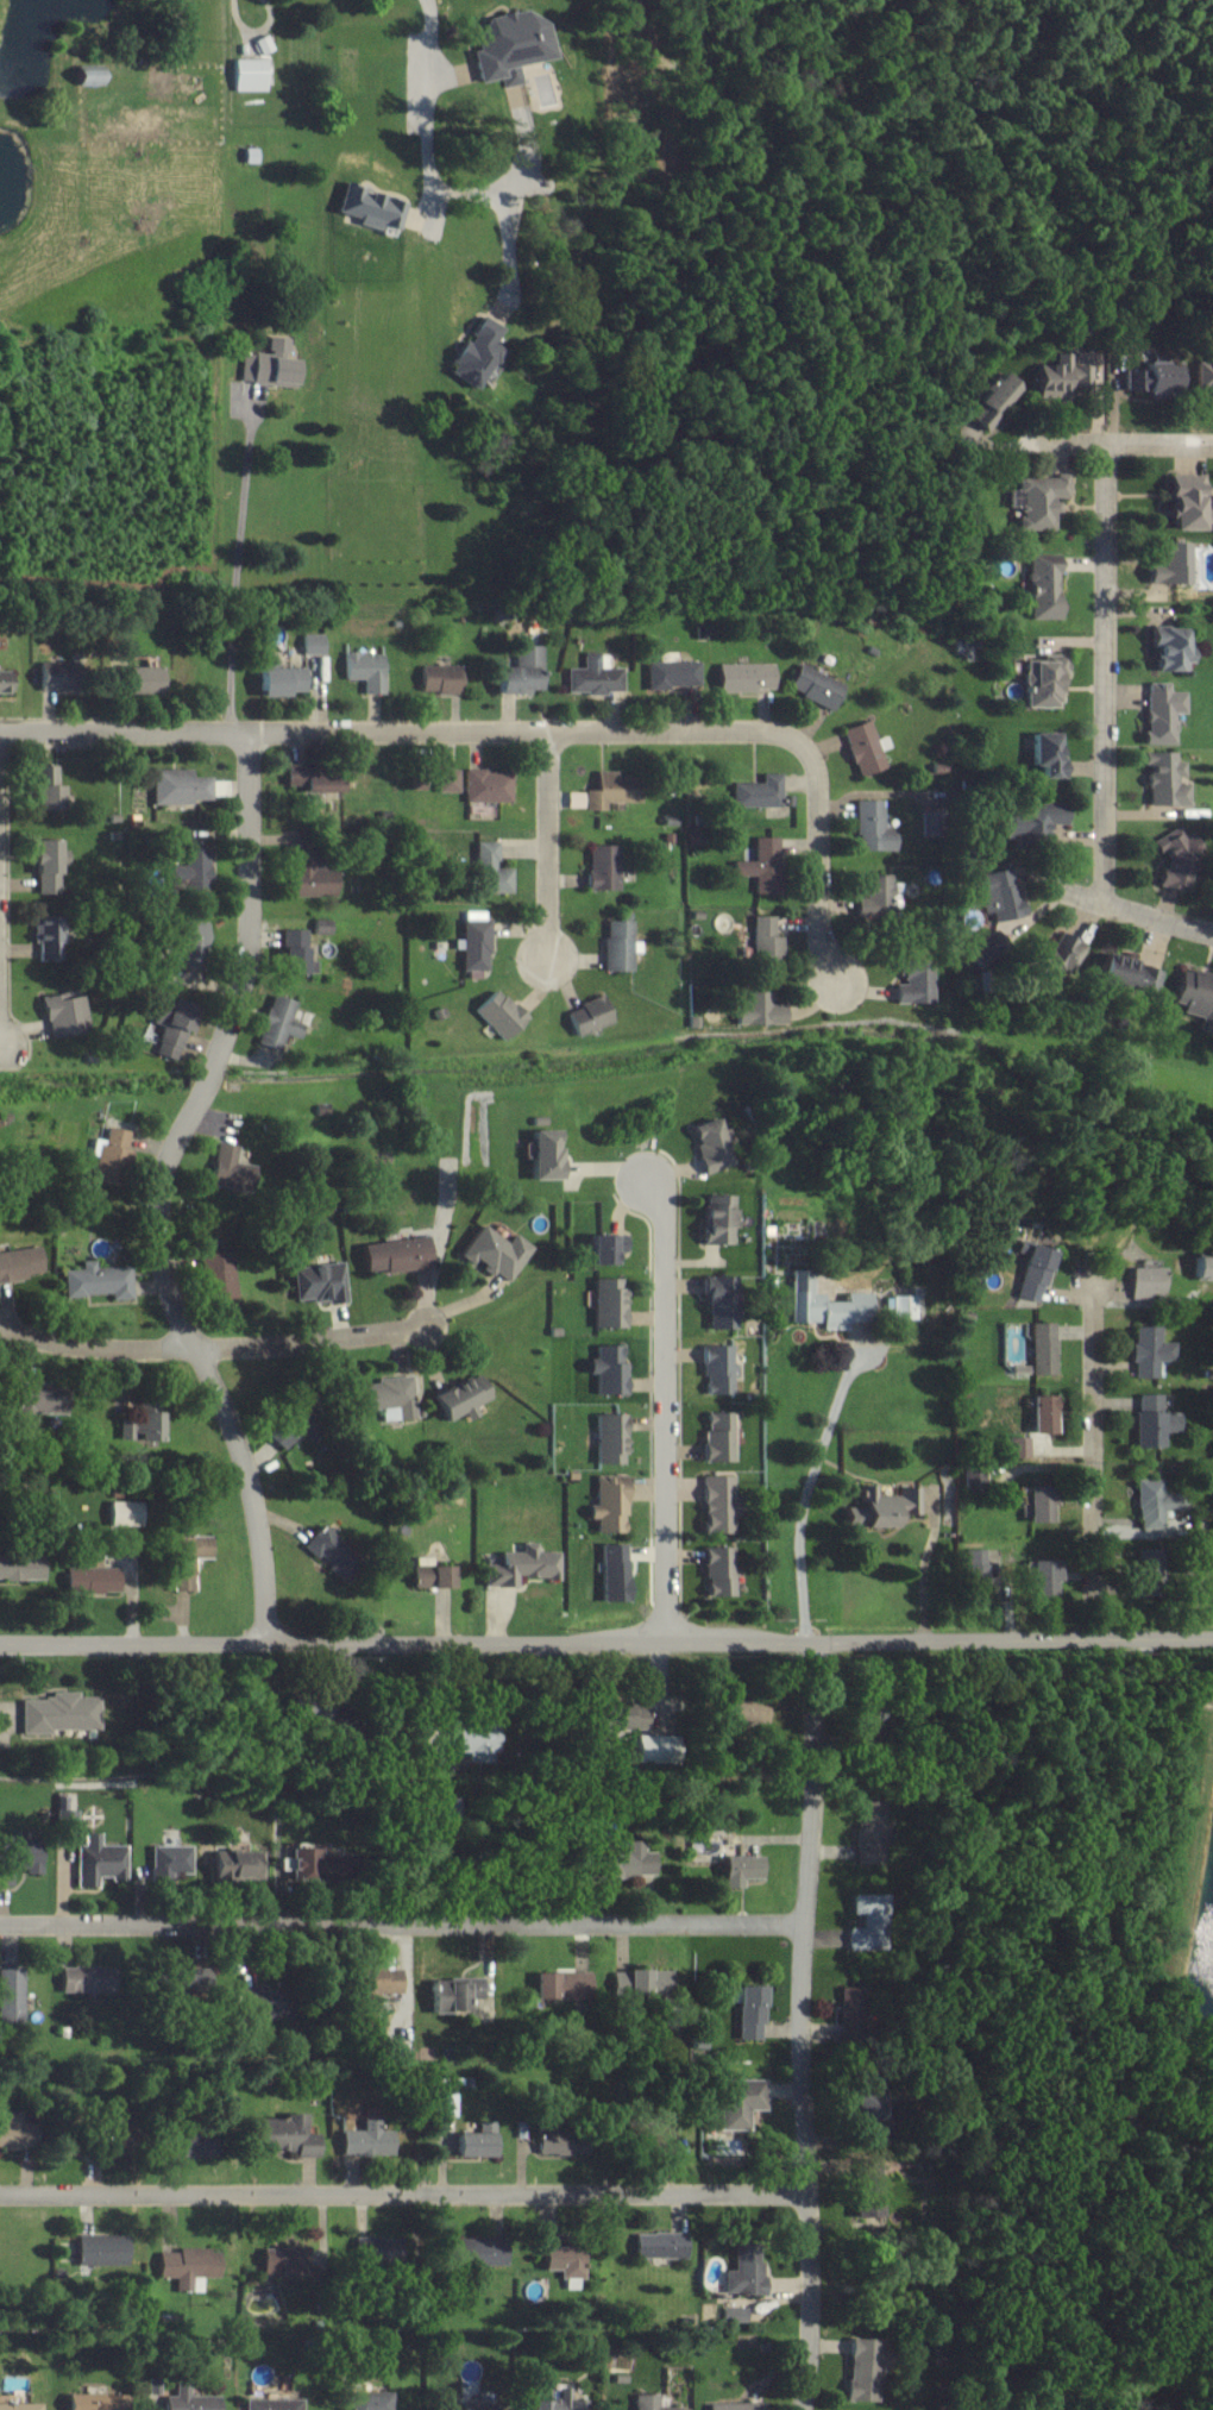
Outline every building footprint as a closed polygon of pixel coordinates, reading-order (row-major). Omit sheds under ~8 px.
[(551,58),(543,10),(476,21),(481,49),(471,51),(476,82),(503,77),(505,87),(524,83),(521,63),(551,58)] [(265,58),(233,59),(233,91),(266,90),(265,58)] [(336,213),(357,219),(355,224),(379,231),(380,226),(398,231),(405,204),(344,186),(336,213)] [(502,328),(481,315),(466,340),(464,339),(445,372),(475,390),(501,348),(493,343),(502,328)] [(245,352),(243,382),(294,385),(294,372),(301,373),(302,360),(291,360),(292,338),(272,336),(271,354),(245,352)] [(1093,366),(1072,366),(1071,353),(1055,354),(1056,365),(1044,365),(1044,371),(1035,372),(1036,398),(1068,398),(1068,389),(1094,388),(1093,366)] [(1198,392),(1212,392),(1212,358),(1210,358),(1210,362),(1199,361),(1198,392)] [(1176,392),(1175,364),(1124,365),(1125,393),(1176,392)] [(965,411),(985,431),(1024,390),(1004,370),(965,411)] [(1018,477),(1018,491),(1008,491),(1008,508),(1016,508),(1016,531),(1055,531),(1055,498),(1070,497),(1070,477),(1018,477)] [(1168,477),(1167,530),(1200,531),(1201,477),(1168,477)] [(1186,543),(1156,542),(1156,571),(1147,571),(1146,584),(1185,585),(1186,543)] [(1059,554),(1029,555),(1029,620),(1059,620),(1059,554)] [(1152,669),(1185,670),(1185,661),(1193,662),(1193,645),(1185,645),(1185,626),(1153,626),(1152,669)] [(304,654),(325,653),(324,633),(304,634),(304,654)] [(543,645),(517,645),(517,666),(495,666),(495,692),(537,692),(537,669),(544,669),(543,645)] [(346,679),(365,679),(365,693),(383,693),(383,653),(346,653),(346,679)] [(568,667),(568,692),(624,692),(624,667),(610,667),(609,653),(585,653),(585,667),(568,667)] [(1024,706),(1058,707),(1059,674),(1067,675),(1067,655),(1042,654),(1042,660),(1025,659),(1024,706)] [(280,657),(257,657),(257,694),(309,694),(309,667),(280,667),(280,657)] [(648,661),(649,687),(701,685),(700,660),(648,661)] [(38,662),(39,691),(69,691),(69,661),(38,662)] [(774,662),(717,663),(718,691),(775,690),(774,662)] [(844,683),(800,662),(787,687),(831,709),(844,683)] [(421,665),(421,692),(460,692),(459,665),(421,665)] [(160,669),(120,667),(120,691),(160,692),(160,669)] [(12,669),(0,670),(0,691),(12,691),(12,669)] [(1186,691),(1171,691),(1171,682),(1148,682),(1148,731),(1143,731),(1143,743),(1175,743),(1175,712),(1186,712),(1186,691)] [(886,766),(871,719),(842,727),(857,775),(886,766)] [(1030,764),(1039,764),(1039,776),(1063,776),(1064,757),(1056,757),(1056,732),(1030,732),(1030,764)] [(1147,804),(1191,804),(1191,783),(1184,783),(1185,761),(1178,760),(1179,751),(1148,751),(1147,804)] [(57,809),(56,765),(31,765),(32,809),(57,809)] [(341,791),(340,766),(286,768),(287,787),(300,787),(300,792),(341,791)] [(193,768),(153,769),(154,802),(213,801),(212,776),(193,776),(193,768)] [(439,792),(460,792),(459,769),(438,769),(439,792)] [(467,802),(513,801),(512,770),(466,771),(467,802)] [(586,809),(607,809),(607,802),(640,802),(640,775),(619,775),(619,770),(596,770),(596,789),(586,789),(586,809)] [(733,782),(733,806),(782,805),(781,773),(763,773),(763,782),(733,782)] [(884,799),(857,799),(858,850),(896,849),(895,828),(885,828),(884,799)] [(1065,824),(1065,802),(1015,802),(1015,813),(1004,813),(1004,838),(1013,838),(1013,846),(1049,846),(1049,824),(1065,824)] [(1160,883),(1187,890),(1201,835),(1165,826),(1159,851),(1168,853),(1160,883)] [(734,875),(756,875),(756,893),(782,892),(781,836),(756,837),(756,860),(733,860),(734,875)] [(38,893),(58,893),(57,838),(31,839),(32,872),(38,872),(38,893)] [(476,892),(513,893),(513,868),(498,868),(498,842),(477,841),(476,892)] [(621,889),(619,844),(588,845),(589,890),(621,889)] [(211,847),(186,847),(185,865),(182,865),(181,897),(209,898),(211,847)] [(293,852),(294,896),(335,895),(334,868),(314,868),(314,852),(293,852)] [(982,873),(992,921),(1024,915),(1015,866),(982,873)] [(894,875),(867,874),(867,897),(858,897),(858,913),(893,914),(894,875)] [(462,948),(463,970),(490,970),(489,910),(464,911),(464,938),(455,939),(456,948),(462,948)] [(777,972),(777,954),(784,954),(783,936),(775,936),(775,915),(753,915),(754,972),(777,972)] [(58,918),(34,917),(34,944),(39,944),(39,960),(61,960),(62,942),(58,942),(58,918)] [(332,919),(315,919),(315,933),(332,933),(332,919)] [(633,970),(634,920),(606,919),(605,970),(633,970)] [(171,949),(207,950),(208,921),(172,920),(171,949)] [(306,929),(281,929),(281,973),(304,974),(306,929)] [(1087,945),(1062,932),(1054,949),(1034,938),(1019,967),(1056,986),(1064,971),(1071,974),(1087,945)] [(1093,982),(1158,993),(1163,967),(1097,955),(1093,982)] [(934,1002),(934,961),(901,962),(902,984),(894,985),(894,1003),(934,1002)] [(1181,967),(1173,1001),(1184,1003),(1182,1011),(1201,1016),(1198,1030),(1212,1033),(1212,974),(1181,967)] [(527,1018),(498,986),(474,1008),(504,1040),(527,1018)] [(787,1023),(787,1004),(771,1004),(771,990),(746,991),(746,1004),(736,1004),(737,1025),(787,1023)] [(43,998),(49,1036),(89,1030),(83,992),(43,998)] [(257,1042),(284,1050),(288,1036),(299,1039),(303,1023),(292,1020),(297,1001),(271,994),(257,1042)] [(565,1010),(576,1036),(614,1020),(603,994),(565,1010)] [(177,1059),(193,1005),(160,995),(152,1022),(164,1025),(155,1053),(177,1059)] [(707,1175),(734,1164),(715,1119),(689,1129),(707,1175)] [(530,1180),(562,1179),(561,1129),(529,1130),(530,1180)] [(129,1132),(109,1130),(107,1144),(98,1143),(93,1179),(123,1182),(129,1132)] [(239,1145),(218,1142),(211,1183),(253,1191),(257,1165),(237,1162),(239,1145)] [(734,1244),(734,1194),(706,1194),(706,1208),(701,1208),(701,1244),(734,1244)] [(534,1246),(514,1233),(508,1242),(480,1223),(459,1255),(472,1264),(475,1260),(509,1283),(534,1246)] [(620,1263),(620,1251),(628,1251),(627,1234),(588,1235),(588,1264),(620,1263)] [(433,1266),(430,1236),(361,1244),(365,1274),(433,1266)] [(1055,1251),(1030,1244),(1017,1295),(1041,1302),(1055,1251)] [(44,1276),(42,1247),(0,1251),(0,1279),(44,1276)] [(210,1300),(238,1297),(233,1250),(205,1253),(210,1300)] [(1192,1256),(1192,1279),(1212,1279),(1212,1256),(1192,1256)] [(131,1266),(96,1267),(96,1260),(82,1261),(82,1269),(65,1269),(66,1296),(112,1294),(112,1300),(132,1299),(131,1266)] [(346,1299),(343,1262),(291,1266),(294,1303),(346,1299)] [(1160,1295),(1159,1266),(1130,1267),(1130,1296),(1160,1295)] [(793,1322),(823,1322),(823,1329),(849,1329),(849,1321),(874,1320),(874,1292),(846,1292),(846,1301),(825,1301),(825,1293),(813,1293),(813,1269),(792,1269),(793,1322)] [(705,1328),(732,1329),(734,1276),(706,1275),(705,1328)] [(595,1327),(628,1327),(627,1289),(623,1289),(623,1278),(594,1278),(595,1327)] [(886,1296),(887,1310),(893,1310),(893,1319),(919,1318),(918,1295),(886,1296)] [(1056,1322),(1031,1322),(1032,1374),(1057,1373),(1056,1322)] [(1158,1377),(1158,1360),(1173,1360),(1173,1341),(1159,1342),(1159,1326),(1132,1326),(1133,1362),(1136,1362),(1136,1377),(1158,1377)] [(732,1392),(733,1345),(705,1344),(705,1354),(703,1354),(703,1376),(710,1376),(709,1392),(732,1392)] [(626,1394),(625,1345),(595,1345),(596,1365),(587,1365),(587,1374),(596,1373),(596,1394),(626,1394)] [(448,1422),(464,1412),(469,1420),(481,1412),(477,1406),(492,1397),(476,1370),(433,1397),(448,1422)] [(420,1418),(417,1377),(363,1381),(365,1411),(400,1408),(400,1419),(420,1418)] [(49,1381),(16,1381),(16,1421),(34,1421),(34,1414),(60,1414),(61,1392),(49,1392),(49,1381)] [(1180,1412),(1162,1412),(1162,1394),(1137,1394),(1137,1447),(1159,1447),(1159,1432),(1181,1431),(1180,1412)] [(1055,1433),(1056,1395),(1032,1395),(1031,1432),(1055,1433)] [(303,1426),(314,1416),(299,1401),(266,1432),(283,1450),(306,1429),(303,1426)] [(161,1441),(161,1412),(136,1411),(136,1440),(161,1441)] [(733,1411),(708,1412),(708,1429),(702,1429),(703,1461),(734,1460),(733,1411)] [(627,1414),(596,1413),(595,1464),(626,1464),(627,1414)] [(1030,1437),(1009,1437),(1008,1457),(1030,1457),(1030,1437)] [(597,1511),(588,1511),(588,1519),(596,1519),(596,1533),(626,1533),(627,1475),(597,1475),(597,1511)] [(734,1533),(734,1514),(742,1514),(743,1495),(736,1495),(736,1475),(703,1475),(703,1533),(734,1533)] [(1164,1479),(1139,1479),(1138,1527),(1164,1528),(1164,1479)] [(899,1526),(899,1515),(921,1514),(920,1486),(899,1487),(899,1495),(878,1495),(878,1484),(857,1485),(857,1506),(844,1506),(844,1527),(899,1526)] [(1053,1522),(1054,1486),(1029,1486),(1028,1522),(1053,1522)] [(108,1524),(142,1525),(143,1501),(109,1500),(108,1524)] [(304,1547),(316,1558),(317,1556),(343,1581),(361,1563),(323,1526),(304,1547)] [(194,1591),(194,1559),(212,1558),(212,1536),(171,1536),(173,1591),(194,1591)] [(483,1586),(516,1586),(516,1578),(559,1578),(559,1551),(537,1551),(537,1543),(521,1543),(521,1553),(500,1553),(500,1564),(483,1564),(483,1586)] [(626,1544),(601,1544),(600,1601),(625,1602),(626,1544)] [(734,1596),(735,1547),(703,1546),(703,1578),(707,1578),(707,1595),(734,1596)] [(986,1549),(967,1549),(966,1582),(985,1583),(986,1549)] [(1133,1595),(1159,1596),(1160,1549),(1138,1549),(1138,1565),(1134,1565),(1133,1595)] [(43,1554),(0,1555),(0,1580),(44,1579),(43,1554)] [(452,1587),(452,1565),(430,1566),(430,1557),(414,1557),(414,1588),(452,1587)] [(1031,1561),(1032,1598),(1057,1597),(1056,1560),(1031,1561)] [(69,1566),(68,1592),(120,1593),(120,1568),(69,1566)] [(101,1730),(100,1696),(80,1697),(80,1691),(51,1692),(51,1699),(22,1700),(22,1733),(101,1730)] [(293,1719),(327,1720),(327,1699),(294,1698),(293,1719)] [(769,1723),(769,1700),(728,1699),(727,1722),(769,1723)] [(648,1730),(648,1703),(600,1703),(600,1730),(648,1730)] [(465,1760),(490,1760),(490,1721),(453,1721),(453,1753),(465,1753),(465,1760)] [(635,1762),(677,1762),(677,1736),(636,1735),(635,1762)] [(858,1863),(883,1864),(884,1845),(893,1845),(894,1820),(887,1820),(887,1802),(860,1801),(858,1863)] [(125,1845),(100,1845),(100,1833),(84,1833),(84,1845),(76,1845),(77,1888),(98,1887),(97,1877),(110,1877),(110,1881),(125,1881),(125,1845)] [(41,1838),(4,1838),(4,1839),(0,1839),(0,1886),(13,1886),(13,1868),(26,1868),(26,1874),(41,1874),(41,1838)] [(656,1875),(656,1852),(645,1852),(645,1840),(626,1841),(627,1853),(597,1854),(598,1877),(656,1875)] [(743,1856),(743,1842),(722,1842),(723,1888),(742,1888),(742,1879),(762,1879),(761,1856),(743,1856)] [(192,1845),(152,1846),(152,1886),(173,1885),(173,1873),(192,1873),(192,1845)] [(292,1876),(335,1878),(336,1854),(323,1854),(324,1847),(293,1846),(292,1876)] [(264,1853),(224,1851),(223,1879),(263,1880),(264,1853)] [(850,1950),(891,1950),(893,1895),(853,1894),(853,1913),(866,1914),(866,1927),(851,1927),(850,1950)] [(403,1993),(402,1968),(387,1969),(387,1965),(356,1966),(356,1994),(365,1993),(365,2003),(375,2003),(375,1993),(403,1993)] [(61,1992),(113,1993),(114,1967),(61,1966),(61,1992)] [(154,1994),(204,1992),(203,1966),(153,1968),(154,1994)] [(24,1968),(0,1969),(0,2016),(25,2016),(24,1968)] [(670,1969),(628,1970),(629,1994),(671,1993),(670,1969)] [(613,1996),(628,1995),(627,1971),(612,1972),(613,1996)] [(534,1972),(533,1999),(590,2000),(591,1973),(534,1972)] [(430,2013),(465,2012),(464,2000),(486,1999),(485,1977),(466,1978),(466,1982),(429,1983),(430,2013)] [(738,2040),(764,2040),(764,1986),(731,1986),(730,2002),(739,2002),(738,2040)] [(845,2038),(866,2038),(866,2023),(866,1988),(844,1988),(845,2038)] [(241,1990),(241,2019),(285,2018),(285,1989),(241,1990)] [(884,2118),(884,2073),(857,2073),(857,2118),(884,2118)] [(766,2110),(767,2080),(719,2080),(718,2131),(748,2131),(748,2109),(766,2110)] [(456,2116),(456,2093),(433,2093),(433,2116),(456,2116)] [(4,2111),(5,2123),(0,2123),(0,2149),(27,2149),(26,2123),(19,2123),(19,2111),(4,2111)] [(97,2127),(86,2127),(86,2139),(120,2138),(120,2112),(96,2112),(97,2127)] [(306,2116),(253,2117),(253,2152),(294,2151),(294,2157),(318,2157),(318,2134),(307,2134),(306,2116)] [(454,2157),(492,2158),(492,2133),(498,2133),(498,2122),(480,2121),(480,2134),(455,2133),(454,2157)] [(674,2121),(623,2122),(624,2148),(658,2147),(658,2155),(674,2154),(674,2121)] [(392,2127),(342,2129),(343,2156),(393,2155),(392,2127)] [(206,2129),(158,2131),(159,2156),(207,2154),(206,2129)] [(564,2131),(538,2130),(537,2153),(584,2155),(585,2139),(563,2138),(564,2131)] [(883,2159),(864,2158),(864,2176),(855,2176),(854,2217),(882,2218),(883,2159)] [(635,2258),(688,2259),(688,2233),(635,2232),(635,2258)] [(81,2266),(130,2265),(129,2235),(80,2236),(81,2266)] [(398,2238),(354,2239),(355,2262),(399,2262),(398,2238)] [(505,2239),(447,2239),(448,2257),(452,2257),(453,2266),(506,2265),(505,2239)] [(735,2245),(735,2270),(725,2270),(725,2294),(764,2293),(764,2244),(735,2245)] [(561,2270),(561,2279),(583,2278),(583,2246),(543,2247),(543,2270),(561,2270)] [(192,2277),(220,2278),(220,2249),(177,2249),(177,2252),(158,2252),(158,2277),(178,2277),(178,2291),(191,2291),(192,2277)] [(725,2307),(725,2321),(749,2321),(749,2308),(725,2307)] [(882,2401),(883,2338),(851,2338),(849,2401),(882,2401)] [(164,2409),(218,2409),(218,2396),(189,2396),(189,2379),(175,2379),(175,2396),(164,2396),(164,2409)] [(569,2401),(569,2388),(559,2388),(559,2400),(534,2401),(534,2409),(581,2409),(581,2401),(569,2401)] [(387,2393),(345,2392),(345,2409),(386,2409),(387,2393)] [(65,2409),(123,2409),(123,2394),(65,2396),(65,2409)] [(660,2394),(634,2395),(634,2409),(681,2409),(681,2407),(660,2407),(660,2394)] [(298,2400),(246,2399),(246,2409),(298,2409),(298,2400)]
